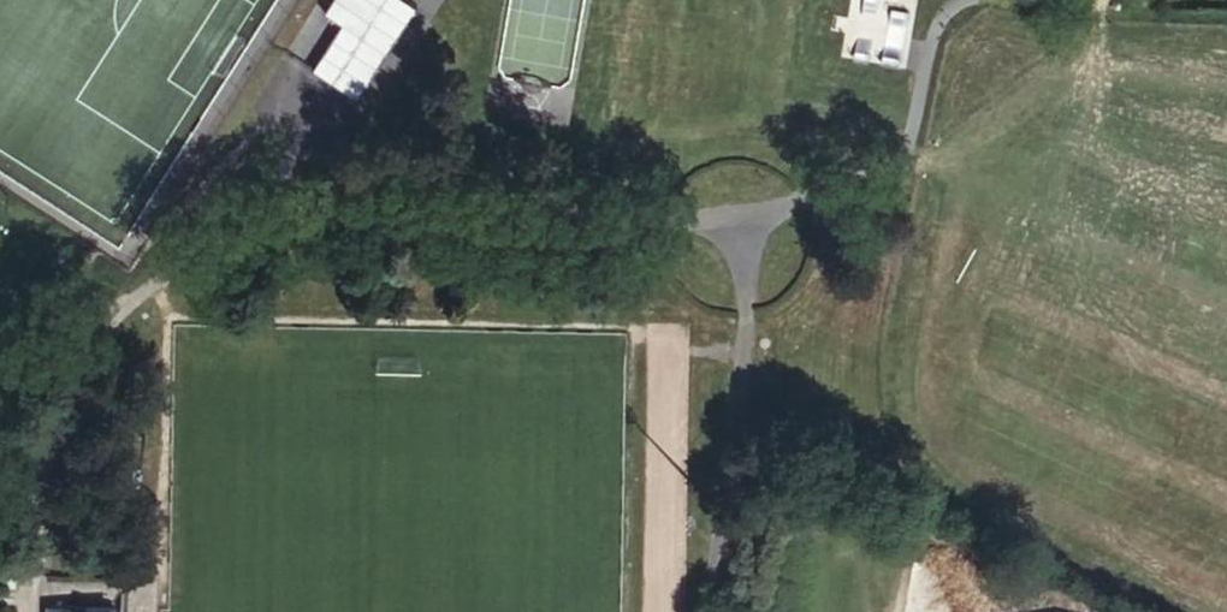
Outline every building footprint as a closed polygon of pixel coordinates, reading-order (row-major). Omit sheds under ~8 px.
[(408,0),(327,0),(321,10),(342,24),(311,66),(356,97),(416,5),(408,0)] [(53,611),(120,611),(120,610),(121,596),(53,595),(53,611)]
